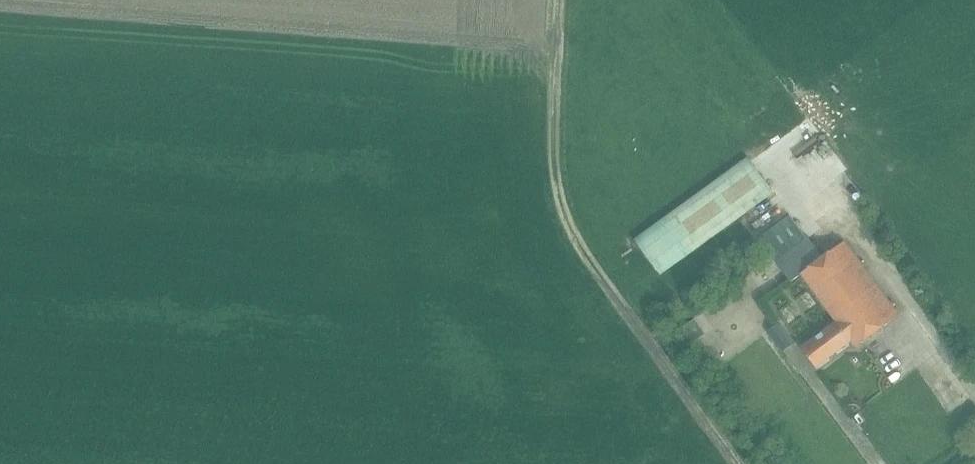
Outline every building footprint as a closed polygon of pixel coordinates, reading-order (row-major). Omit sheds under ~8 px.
[(775,194),(749,158),(667,217),(694,253),(775,194)] [(844,241),(823,257),(809,238),(777,262),(772,255),(756,267),(765,279),(781,267),(791,282),(802,274),(838,321),(802,347),(817,367),(852,340),(856,347),(899,314),(844,241)] [(768,331),(783,351),(795,342),(780,322),(768,331)]
